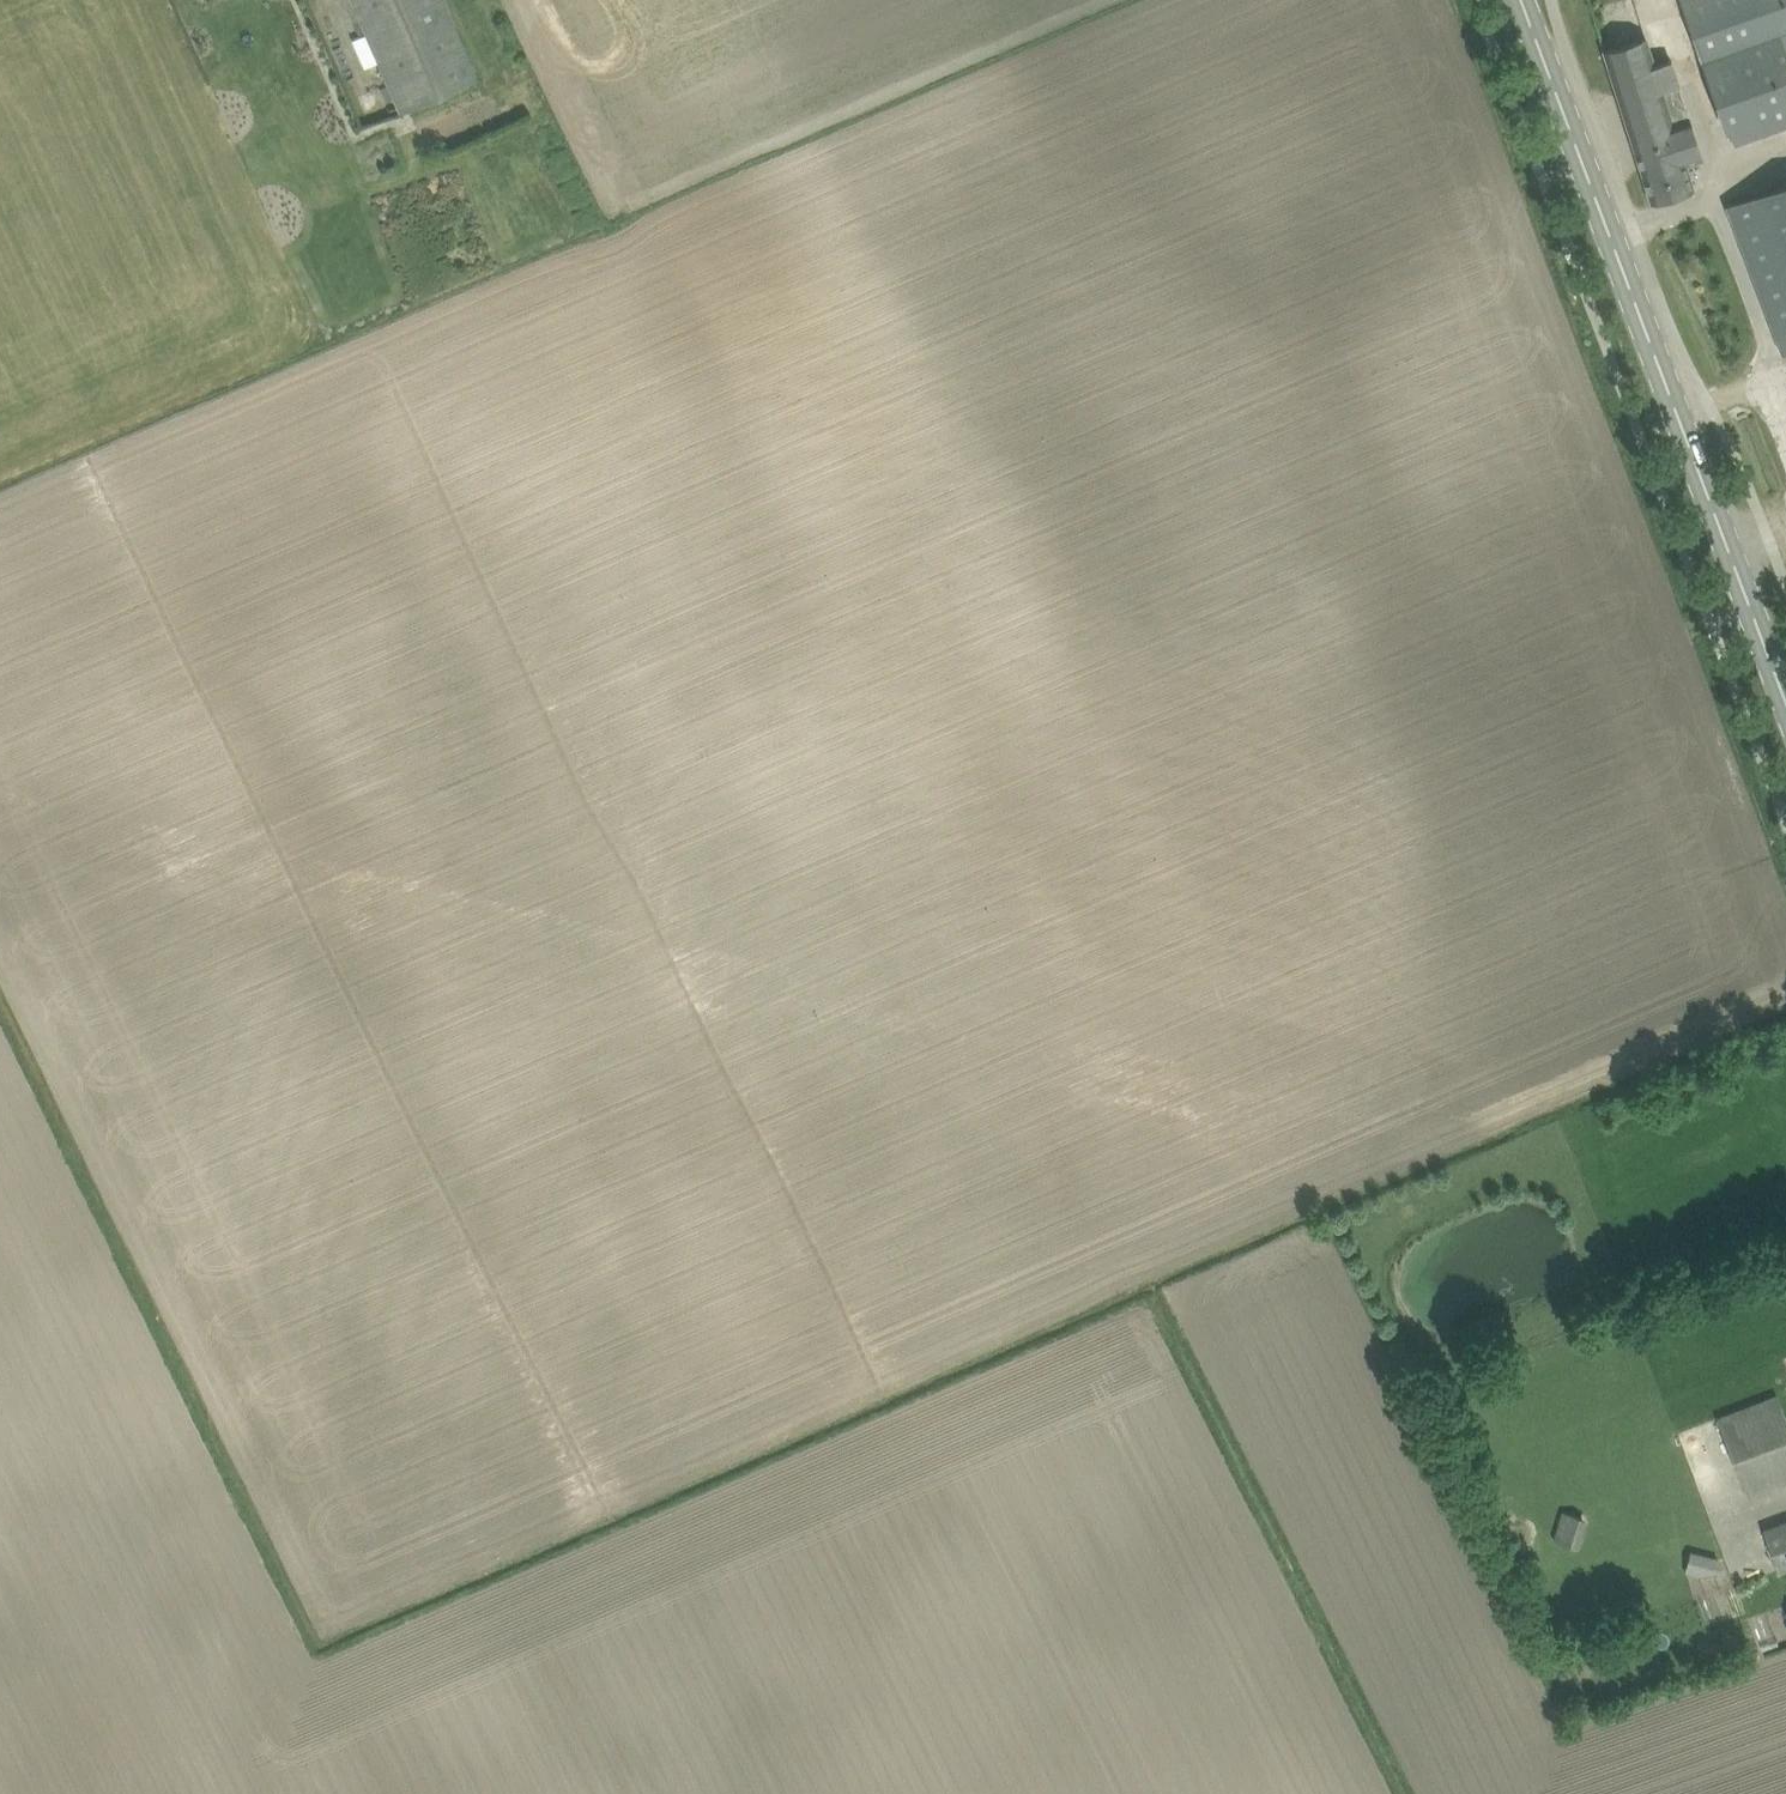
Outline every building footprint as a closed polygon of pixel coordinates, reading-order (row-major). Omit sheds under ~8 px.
[(402,112),(478,79),(444,0),(354,0),(402,112)] [(1716,140),(1785,122),(1785,57),(1785,53),(1785,52),(1785,0),(1679,0),(1716,140)] [(1681,81),(1673,57),(1656,62),(1648,35),(1604,49),(1653,203),(1692,189),(1681,157),(1698,150),(1678,82),(1681,81)] [(1724,197),(1777,356),(1785,353),(1785,177),(1724,197)] [(1747,1496),(1785,1481),(1785,1419),(1777,1395),(1717,1418),(1747,1496)] [(1555,1540),(1578,1547),(1588,1517),(1565,1509),(1555,1540)] [(1779,1570),(1785,1568),(1785,1520),(1763,1529),(1779,1570)] [(1688,1548),(1683,1568),(1711,1575),(1716,1555),(1688,1548)]
